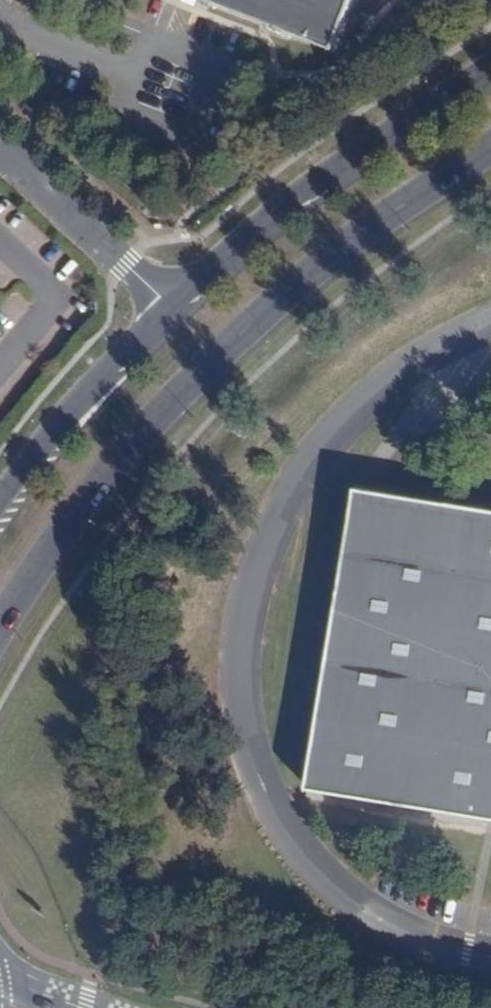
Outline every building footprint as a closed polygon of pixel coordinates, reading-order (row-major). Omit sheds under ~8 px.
[(351,0),(195,0),(259,25),(330,53),(351,0)] [(364,468),(308,792),(486,823),(490,824),(490,490),(364,468)]
